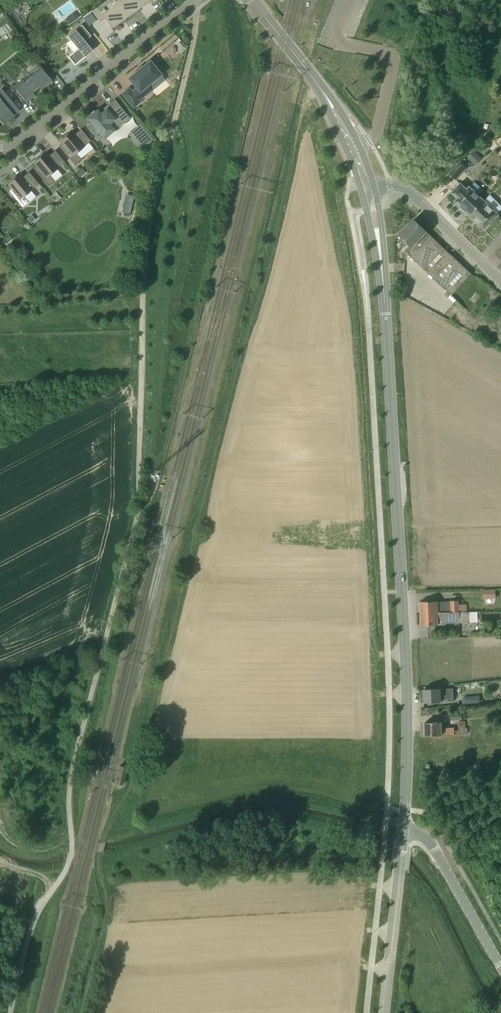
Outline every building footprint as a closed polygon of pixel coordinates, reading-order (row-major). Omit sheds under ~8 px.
[(99,12),(111,28),(150,0),(116,0),(99,12)] [(12,30),(7,23),(2,27),(7,34),(12,30)] [(92,51),(84,42),(91,36),(81,25),(68,37),(78,49),(68,57),(75,66),(92,51)] [(139,101),(152,91),(148,86),(161,75),(150,61),(128,79),(136,89),(132,92),(129,89),(122,94),(133,108),(140,103),(139,101)] [(26,103),(35,96),(41,90),(42,90),(52,81),(48,77),(47,74),(45,73),(41,68),(30,76),(29,74),(13,87),(26,103)] [(9,69),(2,74),(10,83),(16,77),(9,69)] [(1,123),(5,119),(7,121),(19,111),(1,89),(0,91),(0,122),(1,123)] [(101,115),(98,111),(96,113),(94,111),(88,115),(90,117),(88,119),(92,124),(87,127),(93,134),(97,131),(102,136),(111,129),(113,131),(129,119),(120,107),(114,112),(109,107),(103,112),(103,113),(101,115)] [(151,140),(140,126),(131,133),(143,147),(151,140)] [(75,154),(91,142),(81,130),(74,135),(71,132),(68,135),(67,134),(62,138),(63,139),(60,142),(62,145),(59,147),(74,165),(80,160),(75,154)] [(488,142),(479,150),(482,153),(491,145),(488,142)] [(49,175),(65,163),(55,151),(48,157),(45,154),(42,156),(41,155),(36,160),(37,161),(34,163),(36,166),(33,168),(48,186),(54,181),(49,175)] [(474,152),(468,158),(474,164),(480,157),(474,152)] [(451,177),(455,180),(470,164),(467,160),(451,177)] [(81,168),(76,173),(80,178),(85,173),(81,168)] [(24,197),(39,185),(29,172),(22,178),(19,175),(16,178),(15,176),(10,181),(11,182),(8,184),(10,187),(8,190),(22,208),(28,203),(24,197)] [(456,202),(470,216),(484,202),(479,196),(484,191),(475,183),(467,191),(461,185),(453,193),(459,199),(456,202)] [(55,192),(51,196),(56,203),(61,199),(55,192)] [(470,216),(485,230),(499,216),(497,214),(500,210),(494,202),(489,207),(484,202),(470,216)] [(31,215),(27,219),(31,223),(35,220),(31,215)] [(405,252),(428,274),(451,296),(472,275),(427,233),(414,221),(399,236),(410,246),(405,252)] [(500,228),(500,225),(496,222),(489,235),(495,238),(500,228)] [(497,588),(483,589),(484,598),(497,597),(497,588)] [(468,612),(467,605),(460,604),(460,601),(420,603),(420,613),(439,612),(468,612)] [(445,625),(445,624),(470,623),(470,612),(468,612),(439,612),(420,613),(421,626),(438,625),(445,625)] [(441,701),(454,701),(454,694),(462,693),(461,688),(447,688),(447,694),(441,694),(440,689),(424,690),(424,703),(441,702),(441,701)] [(426,722),(426,736),(466,735),(466,722),(459,722),(459,731),(454,731),(454,728),(442,728),(442,722),(426,722)] [(127,768),(120,766),(116,784),(122,786),(127,768)]
